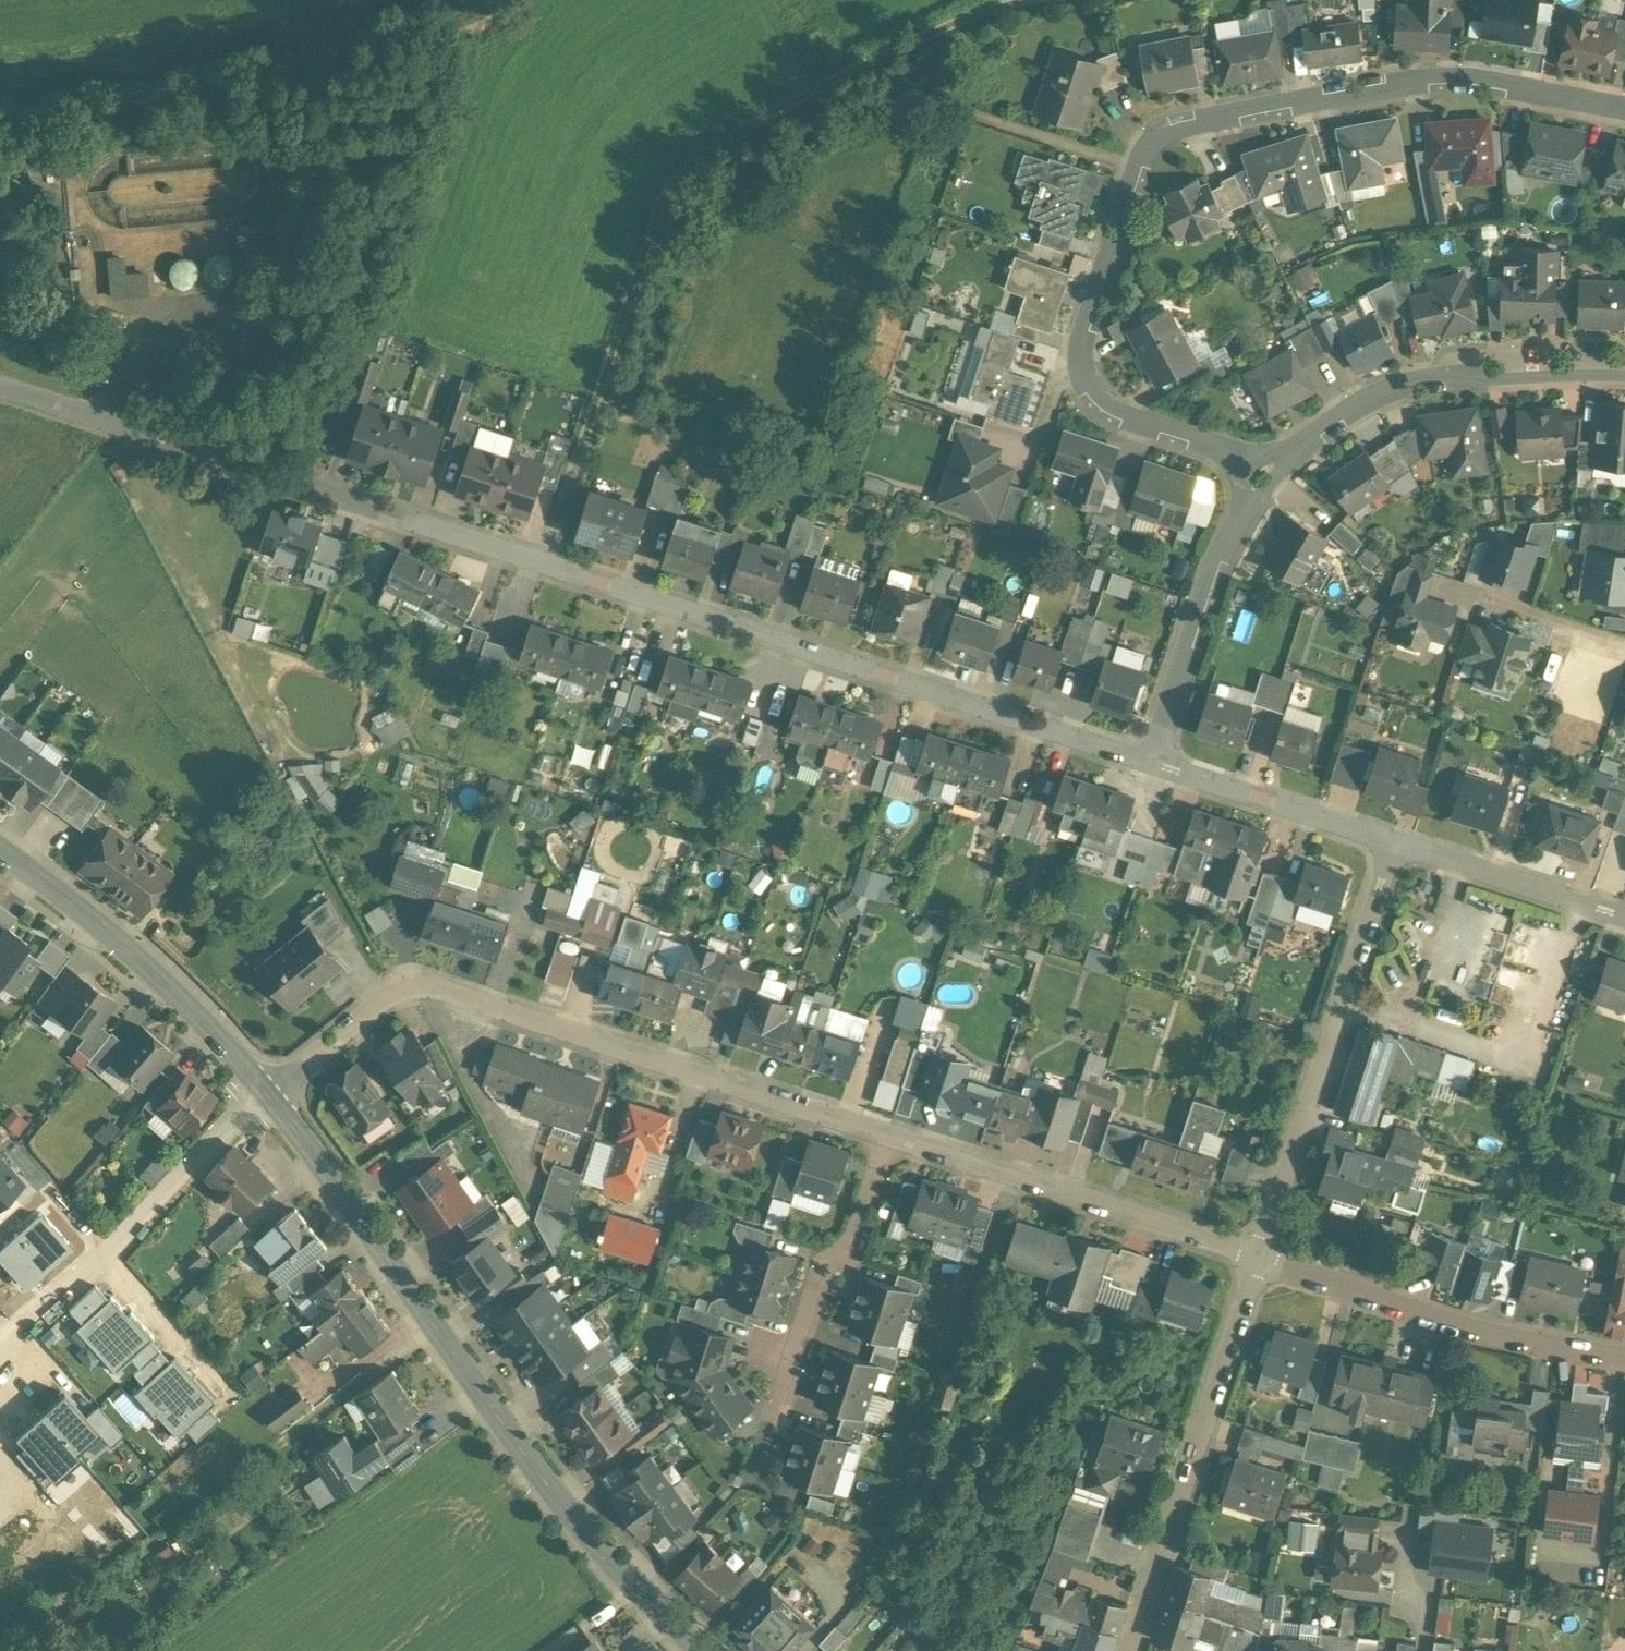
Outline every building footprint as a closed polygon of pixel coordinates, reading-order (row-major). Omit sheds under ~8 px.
[(1412,7),(1402,7),(1400,44),(1447,46),(1448,25),(1450,0),(1412,0),(1412,7)] [(1448,25),(1462,26),(1464,0),(1450,0),(1448,25)] [(1538,0),(1493,0),(1488,32),(1527,38),(1530,18),(1551,21),(1554,3),(1538,0)] [(1306,2),(1286,4),(1291,39),(1305,37),(1304,27),(1309,27),(1306,2)] [(1291,39),(1286,4),(1267,7),(1271,30),(1274,29),(1276,42),(1291,39)] [(1271,30),(1267,7),(1253,10),(1254,16),(1238,19),(1241,36),(1271,30)] [(1597,21),(1573,16),(1562,62),(1607,72),(1611,58),(1616,32),(1615,31),(1596,27),(1597,21)] [(1611,58),(1624,61),(1624,19),(1618,17),(1615,31),(1616,32),(1611,58)] [(1530,18),(1527,38),(1525,47),(1546,50),(1551,21),(1530,18)] [(1215,23),(1218,40),(1241,36),(1238,19),(1215,23)] [(1309,27),(1304,27),(1305,37),(1309,63),(1361,56),(1356,20),(1309,27)] [(1241,36),(1218,40),(1226,82),(1281,71),(1276,42),(1274,29),(1271,30),(1241,36)] [(1187,39),(1146,47),(1153,88),(1197,80),(1191,48),(1189,49),(1187,39)] [(1204,46),(1191,48),(1197,80),(1210,78),(1204,46)] [(1117,51),(1098,58),(1095,66),(1096,66),(1090,85),(1105,89),(1128,81),(1117,51)] [(1095,66),(1065,56),(1059,73),(1053,71),(1041,108),(1079,120),(1090,85),(1096,66),(1095,66)] [(1395,117),(1340,128),(1347,167),(1351,185),(1353,185),(1384,179),(1381,161),(1403,157),(1395,117)] [(1489,119),(1429,124),(1431,149),(1432,165),(1434,165),(1465,162),(1467,181),(1493,179),(1489,119)] [(1584,134),(1533,125),(1531,135),(1524,170),(1576,180),(1584,134)] [(1524,170),(1531,135),(1502,130),(1505,167),(1524,170)] [(1318,132),(1306,135),(1315,163),(1326,159),(1318,132)] [(1306,135),(1246,154),(1250,166),(1261,187),(1282,181),(1289,204),(1325,193),(1315,163),(1306,135)] [(1620,141),(1609,180),(1624,184),(1624,142),(1620,141)] [(1431,149),(1415,151),(1420,180),(1435,179),(1434,165),(1432,165),(1431,149)] [(1051,163),(1026,155),(1018,179),(1041,187),(1032,214),(1046,218),(1044,226),(1045,226),(1068,234),(1070,229),(1078,205),(1073,203),(1084,170),(1052,159),(1051,163)] [(1460,164),(1438,169),(1443,187),(1464,182),(1460,164)] [(1261,187),(1250,166),(1235,173),(1249,201),(1264,193),(1261,187)] [(1347,167),(1330,170),(1339,199),(1355,196),(1353,185),(1351,185),(1347,167)] [(1524,170),(1505,167),(1508,194),(1518,193),(1516,179),(1523,179),(1524,170)] [(1235,173),(1223,179),(1228,189),(1236,207),(1249,201),(1235,173)] [(1197,177),(1166,193),(1170,201),(1162,205),(1178,236),(1186,232),(1190,239),(1221,224),(1217,217),(1225,213),(1236,207),(1228,189),(1216,195),(1209,181),(1201,185),(1197,177)] [(1068,234),(1045,226),(1039,242),(1068,252),(1075,230),(1070,229),(1068,234)] [(1556,250),(1521,249),(1521,262),(1504,262),(1504,275),(1501,275),(1500,292),(1503,292),(1502,306),(1502,315),(1503,315),(1529,316),(1529,319),(1550,320),(1550,317),(1553,317),(1554,314),(1555,285),(1556,250)] [(1072,273),(1018,255),(1007,287),(1028,294),(1020,320),(1044,328),(1053,331),(1072,273)] [(124,275),(122,258),(109,259),(112,296),(147,293),(145,273),(124,275)] [(1312,262),(1290,268),(1296,288),(1318,282),(1312,262)] [(1463,271),(1440,276),(1443,287),(1413,295),(1412,295),(1418,320),(1421,334),(1453,326),(1454,331),(1476,325),(1463,271)] [(1413,295),(1408,274),(1393,277),(1394,279),(1402,313),(1405,323),(1418,320),(1412,295),(1413,295)] [(1394,279),(1369,291),(1384,322),(1402,313),(1394,279)] [(1581,280),(1580,323),(1623,324),(1623,311),(1624,311),(1624,281),(1581,280)] [(1568,286),(1555,285),(1554,314),(1567,315),(1568,286)] [(1500,292),(1487,293),(1489,307),(1502,306),(1503,292),(1500,292)] [(918,305),(911,330),(923,333),(929,308),(918,305)] [(1502,306),(1489,307),(1491,329),(1505,328),(1503,315),(1502,315),(1502,306)] [(1138,325),(1130,330),(1132,335),(1158,383),(1183,369),(1196,362),(1196,361),(1168,309),(1138,325)] [(1338,329),(1338,330),(1344,341),(1358,370),(1393,352),(1373,312),(1338,329)] [(1132,314),(1109,326),(1118,343),(1132,335),(1130,330),(1138,325),(1132,314)] [(1332,315),(1312,325),(1324,351),(1344,341),(1338,330),(1338,329),(1332,315)] [(1044,328),(1020,320),(1016,319),(1011,334),(1021,337),(1039,343),(1044,328)] [(1312,325),(1287,339),(1292,349),(1293,349),(1302,366),(1325,353),(1324,351),(1312,325)] [(1011,334),(995,328),(990,342),(1016,351),(1021,337),(1011,334)] [(1016,351),(990,342),(973,396),(1003,406),(1000,416),(1022,423),(1036,381),(1009,372),(1016,351)] [(1292,349),(1249,373),(1271,413),(1315,389),(1302,366),(1293,349),(1292,349)] [(1209,354),(1196,361),(1196,362),(1183,369),(1190,381),(1216,367),(1209,354)] [(365,358),(353,395),(368,400),(380,363),(365,358)] [(456,387),(444,424),(459,429),(463,417),(471,392),(456,387)] [(1599,402),(1595,441),(1593,463),(1595,463),(1624,466),(1624,404),(1599,402)] [(404,417),(366,404),(361,421),(359,420),(352,441),(354,441),(349,456),(375,465),(374,466),(387,470),(404,417)] [(1505,406),(1490,408),(1494,435),(1509,433),(1509,428),(1507,415),(1505,406)] [(1561,409),(1517,412),(1517,414),(1507,415),(1509,428),(1518,427),(1523,431),(1523,435),(1519,440),(1520,453),(1525,457),(1537,456),(1539,453),(1564,451),(1564,447),(1561,416),(1561,409)] [(1476,410),(1420,418),(1421,425),(1426,453),(1426,455),(1458,450),(1461,472),(1485,468),(1476,410)] [(1583,415),(1561,416),(1564,447),(1580,446),(1580,440),(1583,415)] [(442,429),(404,417),(387,470),(399,474),(400,473),(425,481),(442,429)] [(459,429),(451,454),(468,460),(474,444),(475,444),(481,423),(463,417),(459,429)] [(986,426),(957,417),(950,437),(964,442),(965,440),(980,445),(986,426)] [(1421,425),(1411,430),(1409,428),(1393,436),(1395,438),(1409,466),(1426,453),(1421,425)] [(1118,449),(1066,432),(1056,463),(1083,472),(1075,498),(1084,501),(1083,504),(1089,506),(1090,503),(1100,506),(1101,501),(1111,473),(1118,449)] [(1395,438),(1368,456),(1388,485),(1410,469),(1409,466),(1395,438)] [(980,445),(965,440),(964,442),(955,471),(961,473),(952,501),(994,514),(1008,471),(991,465),(996,450),(980,445)] [(1595,441),(1580,440),(1580,446),(1578,468),(1594,470),(1595,463),(1593,463),(1595,441)] [(475,444),(474,444),(468,460),(458,491),(484,499),(483,502),(492,505),(509,455),(475,444)] [(550,445),(543,466),(544,467),(539,483),(556,488),(569,451),(550,445)] [(1366,453),(1329,478),(1351,510),(1388,485),(1368,456),(1366,453)] [(543,466),(509,455),(492,505),(502,508),(503,506),(529,514),(539,483),(544,467),(543,466)] [(1196,479),(1146,462),(1140,482),(1131,508),(1138,511),(1182,525),(1184,517),(1192,493),(1196,479)] [(674,477),(658,472),(648,503),(664,508),(674,477)] [(1128,478),(1111,473),(1101,501),(1118,507),(1128,478)] [(674,477),(664,508),(680,513),(681,514),(691,483),(674,477)] [(1118,507),(1113,523),(1132,529),(1138,511),(1131,508),(1140,482),(1128,478),(1118,507)] [(1028,488),(1011,483),(1000,516),(1017,521),(1028,488)] [(647,509),(592,491),(579,532),(594,537),(594,538),(633,551),(647,509)] [(1217,501),(1192,493),(1184,517),(1209,525),(1217,501)] [(293,517),(274,511),(263,546),(278,551),(276,558),(294,561),(295,557),(311,562),(311,560),(321,531),(322,526),(304,520),(306,515),(294,514),(293,517)] [(681,514),(680,513),(665,560),(707,574),(713,558),(723,527),(681,514)] [(1327,537),(1294,518),(1267,564),(1268,565),(1269,563),(1300,581),(1299,582),(1300,583),(1301,581),(1318,591),(1331,569),(1314,560),(1327,537)] [(802,519),(793,548),(806,552),(815,523),(802,519)] [(1559,520),(1532,521),(1526,541),(1535,544),(1533,551),(1547,555),(1559,520)] [(1619,523),(1585,520),(1582,535),(1616,540),(1619,523)] [(1363,541),(1341,521),(1330,532),(1353,553),(1363,541)] [(830,528),(815,523),(806,552),(820,557),(830,528)] [(1582,535),(1580,550),(1592,552),(1585,594),(1624,600),(1624,556),(1623,555),(1624,541),(1624,523),(1619,523),(1616,540),(1582,535)] [(723,527),(713,558),(724,562),(725,559),(734,531),(723,527)] [(734,531),(725,559),(738,563),(746,539),(747,539),(749,533),(735,528),(734,531)] [(348,540),(321,531),(311,560),(339,569),(348,540)] [(1514,542),(1497,536),(1484,576),(1504,582),(1506,578),(1523,584),(1533,551),(1535,544),(1526,541),(1515,538),(1514,542)] [(792,554),(747,539),(746,539),(738,563),(730,587),(776,602),(792,554)] [(1371,566),(1381,554),(1367,543),(1357,555),(1371,566)] [(379,544),(364,573),(377,580),(392,551),(379,544)] [(402,550),(385,583),(387,584),(378,600),(396,609),(405,593),(424,603),(441,570),(402,550)] [(828,565),(817,561),(802,609),(847,624),(865,569),(830,558),(828,565)] [(957,568),(943,563),(934,590),(948,595),(957,568)] [(1432,571),(1408,563),(1398,572),(1390,596),(1404,600),(1408,591),(1424,596),(1432,571)] [(1113,568),(1106,588),(1127,595),(1134,575),(1113,568)] [(480,590),(441,570),(424,603),(419,615),(447,629),(452,617),(463,623),(480,590)] [(932,596),(888,582),(872,629),(916,643),(932,596)] [(1424,596),(1408,591),(1404,600),(1405,600),(1397,624),(1400,625),(1396,638),(1426,648),(1433,626),(1449,631),(1456,607),(1424,596)] [(999,625),(956,611),(943,652),(987,666),(994,644),(1000,626),(999,625)] [(237,614),(233,631),(250,635),(254,617),(237,614)] [(1068,631),(1089,638),(1095,622),(1074,615),(1068,631)] [(1017,622),(1002,617),(999,625),(1000,626),(994,644),(1008,648),(1017,622)] [(1531,636),(1490,622),(1488,629),(1477,663),(1473,674),(1492,681),(1492,682),(1494,683),(1495,681),(1514,688),(1521,668),(1529,664),(1525,657),(1531,636)] [(1488,629),(1469,623),(1458,657),(1477,663),(1488,629)] [(573,637),(532,624),(520,659),(562,673),(573,637)] [(490,631),(476,626),(466,653),(480,658),(480,657),(490,631)] [(1089,638),(1068,631),(1062,650),(1063,650),(1060,658),(1081,665),(1089,638)] [(615,651),(573,637),(562,673),(603,686),(615,651)] [(1104,643),(1089,638),(1081,665),(1095,670),(1104,643)] [(1046,646),(1027,640),(1015,676),(1051,687),(1060,658),(1063,650),(1062,650),(1047,645),(1046,646)] [(1119,645),(1113,662),(1107,660),(1094,701),(1130,713),(1143,672),(1140,671),(1146,653),(1119,645)] [(510,654),(496,650),(489,672),(503,677),(510,654)] [(712,668),(671,655),(659,690),(700,704),(712,668)] [(753,682),(712,668),(700,704),(741,717),(753,682)] [(1257,691),(1253,703),(1272,709),(1282,677),(1263,671),(1257,691)] [(1296,682),(1282,677),(1272,709),(1286,713),(1296,682)] [(650,686),(636,681),(628,707),(641,712),(650,686)] [(1229,704),(1251,711),(1253,703),(1257,691),(1234,683),(1229,699),(1231,700),(1229,704)] [(1229,699),(1210,693),(1197,732),(1240,746),(1251,711),(1229,704),(1231,700),(1229,699)] [(841,707),(800,694),(786,736),(802,741),(798,754),(801,761),(817,766),(823,763),(841,707)] [(694,719),(717,725),(721,711),(698,704),(694,719)] [(882,721),(841,707),(823,763),(848,771),(855,750),(871,756),(882,721)] [(753,716),(746,739),(757,742),(765,720),(753,716)] [(378,729),(387,746),(409,733),(400,717),(378,729)] [(1319,729),(1283,717),(1271,756),(1307,768),(1319,729)] [(779,724),(765,720),(756,748),(770,753),(779,724)] [(18,739),(0,726),(0,764),(18,739)] [(1539,727),(1532,747),(1542,750),(1545,751),(1551,731),(1539,727)] [(971,746),(929,732),(918,767),(933,772),(927,791),(953,800),(960,781),(959,781),(971,746)] [(0,764),(0,785),(10,792),(38,753),(18,739),(0,764)] [(1370,751),(1343,742),(1332,775),(1360,784),(1370,751)] [(1524,744),(1514,774),(1531,780),(1542,750),(1532,747),(1524,744)] [(1012,760),(971,746),(959,781),(960,781),(1001,795),(1012,760)] [(1397,756),(1378,750),(1366,787),(1391,795),(1392,793),(1407,798),(1408,798),(1413,783),(1418,768),(1395,761),(1397,756)] [(38,753),(10,792),(29,806),(35,797),(57,767),(38,753)] [(895,760),(882,755),(873,782),(886,786),(895,760)] [(291,761),(292,797),(314,796),(315,812),(332,811),(329,759),(291,761)] [(907,764),(895,760),(886,786),(898,790),(907,764)] [(918,767),(907,764),(898,790),(886,786),(884,792),(923,805),(927,791),(933,772),(918,767)] [(57,767),(35,797),(46,805),(68,774),(57,767)] [(1510,787),(1465,772),(1452,814),(1496,828),(1510,787)] [(68,774),(46,805),(58,813),(80,783),(68,774)] [(1101,786),(1065,774),(1055,805),(1066,809),(1061,825),(1085,833),(1101,786)] [(1614,774),(1602,806),(1619,813),(1620,813),(1624,798),(1624,778),(1614,774)] [(80,783),(58,813),(69,821),(91,791),(80,783)] [(1413,783),(1408,798),(1407,798),(1403,808),(1421,814),(1429,789),(1413,783)] [(1136,798),(1101,786),(1085,833),(1082,842),(1117,854),(1125,829),(1136,798)] [(91,791),(69,821),(82,830),(94,813),(103,799),(91,791)] [(1020,812),(1019,812),(1016,822),(1031,827),(1033,822),(1040,800),(1026,795),(1024,801),(1020,812)] [(1024,801),(1010,796),(999,829),(1012,833),(1016,822),(1019,812),(1020,812),(1024,801)] [(1620,813),(1619,813),(1613,829),(1624,833),(1624,798),(1620,813)] [(1599,819),(1549,803),(1537,841),(1569,852),(1569,853),(1586,859),(1599,819)] [(1232,821),(1196,809),(1183,848),(1176,871),(1175,874),(1210,886),(1221,852),(1232,821)] [(113,827),(94,813),(87,823),(103,835),(79,868),(104,886),(134,846),(111,829),(113,827)] [(397,820),(392,836),(413,843),(418,827),(397,820)] [(1232,821),(1221,852),(1210,886),(1245,897),(1256,863),(1267,832),(1232,821)] [(1031,827),(1016,822),(1012,833),(1042,843),(1048,827),(1033,822),(1031,827)] [(1125,829),(1117,854),(1131,858),(1140,833),(1125,829)] [(1154,838),(1140,833),(1131,858),(1146,863),(1147,861),(1154,838)] [(1168,843),(1154,838),(1147,861),(1160,866),(1168,843)] [(1183,848),(1168,843),(1160,866),(1176,871),(1183,848)] [(171,873),(134,846),(104,886),(141,914),(171,873)] [(444,870),(402,856),(393,885),(434,898),(435,896),(472,908),(479,887),(442,875),(444,870)] [(1350,877),(1307,863),(1301,882),(1296,898),(1300,899),(1338,912),(1350,877)] [(862,867),(855,890),(882,899),(889,876),(862,867)] [(1284,877),(1265,870),(1252,910),(1271,916),(1284,877)] [(574,896),(592,902),(593,899),(598,882),(580,876),(576,887),(574,896)] [(1284,877),(1271,916),(1292,923),(1300,899),(1296,898),(1301,882),(1284,877)] [(549,907),(568,913),(574,896),(576,887),(552,879),(543,905),(549,907)] [(620,889),(598,882),(593,899),(615,906),(620,889)] [(858,915),(860,896),(839,894),(837,912),(858,915)] [(472,908),(435,896),(434,898),(422,935),(460,947),(472,908)] [(587,919),(592,902),(574,896),(568,913),(587,919)] [(329,898),(303,919),(310,929),(311,928),(325,945),(345,929),(329,898)] [(615,906),(593,899),(592,902),(587,919),(588,919),(582,937),(610,946),(622,908),(615,906)] [(382,902),(366,911),(376,930),(393,920),(382,902)] [(7,928),(8,928),(17,916),(0,904),(0,938),(7,928)] [(563,930),(568,913),(549,907),(544,924),(563,930)] [(509,920),(472,908),(460,947),(497,959),(509,920)] [(1271,916),(1252,910),(1248,921),(1267,927),(1271,916)] [(587,919),(568,913),(563,930),(582,937),(588,919),(587,919)] [(626,964),(610,959),(598,997),(635,1009),(654,951),(641,947),(649,922),(627,915),(618,941),(632,946),(626,964)] [(917,927),(937,940),(945,929),(924,915),(917,927)] [(13,991),(34,961),(36,958),(36,957),(22,948),(27,942),(8,928),(7,928),(0,938),(0,982),(13,991)] [(310,929),(275,957),(284,968),(269,981),(289,1006),(334,969),(320,951),(326,946),(325,945),(311,928),(310,929)] [(49,939),(36,957),(36,958),(34,961),(55,976),(62,966),(70,954),(49,939)] [(988,960),(992,947),(966,940),(962,953),(988,960)] [(724,955),(689,944),(684,960),(689,961),(683,977),(697,981),(695,988),(710,993),(712,993),(717,978),(724,955)] [(1098,947),(1096,966),(1110,968),(1112,949),(1098,947)] [(670,956),(654,951),(635,1009),(672,1021),(684,983),(663,976),(670,956)] [(577,960),(555,953),(551,964),(574,971),(577,960)] [(1609,960),(1603,979),(1605,980),(1600,998),(1620,1004),(1621,1001),(1624,1003),(1624,965),(1609,960)] [(574,971),(551,964),(546,981),(569,988),(574,971)] [(746,970),(726,964),(721,980),(721,981),(740,987),(746,970)] [(55,976),(39,998),(53,1008),(76,976),(62,966),(55,976)] [(766,976),(746,969),(746,970),(740,987),(754,992),(759,993),(760,993),(766,976)] [(112,1000),(77,974),(76,976),(53,1008),(52,1009),(87,1035),(97,1021),(112,1000)] [(740,987),(721,981),(721,980),(717,978),(712,993),(710,993),(704,1012),(729,1020),(740,987)] [(740,987),(729,1020),(744,1025),(754,992),(740,987)] [(760,993),(759,993),(754,992),(744,1025),(740,1038),(776,1049),(774,1054),(812,1066),(824,1029),(787,1017),(791,1004),(760,993)] [(1246,994),(1241,1014),(1257,1018),(1262,998),(1246,994)] [(791,1004),(787,1017),(824,1029),(831,1007),(794,995),(791,1004)] [(903,1020),(922,1026),(930,1003),(906,995),(899,1018),(903,1020)] [(824,1029),(861,1041),(869,1019),(831,1007),(824,1029)] [(916,1044),(917,1044),(922,1026),(903,1020),(897,1037),(916,1044)] [(87,1035),(79,1046),(91,1057),(110,1033),(97,1021),(87,1035)] [(124,1043),(110,1060),(141,1087),(171,1052),(140,1025),(124,1043)] [(942,1032),(922,1026),(917,1044),(936,1050),(942,1032)] [(1224,1028),(1227,1049),(1244,1047),(1242,1026),(1224,1028)] [(1399,1037),(1365,1026),(1337,1111),(1372,1122),(1387,1077),(1400,1037),(1399,1037)] [(861,1041),(824,1029),(812,1066),(849,1078),(861,1041)] [(91,1057),(87,1062),(99,1073),(110,1060),(124,1043),(111,1031),(110,1033),(91,1057)] [(413,1031),(405,1037),(402,1033),(388,1043),(391,1047),(382,1053),(415,1101),(422,1096),(425,1101),(439,1091),(436,1086),(443,1082),(427,1059),(430,1057),(424,1048),(425,1047),(413,1031)] [(1447,1050),(1400,1035),(1399,1037),(1400,1037),(1387,1077),(1415,1086),(1419,1072),(1438,1078),(1447,1050)] [(896,1036),(882,1078),(903,1085),(916,1044),(897,1037),(896,1036)] [(454,1074),(435,1039),(425,1047),(424,1048),(430,1057),(427,1059),(443,1082),(454,1074)] [(600,1081),(542,1062),(543,1059),(498,1044),(486,1080),(528,1094),(523,1110),(584,1130),(600,1081)] [(934,1059),(936,1050),(917,1044),(916,1044),(903,1085),(921,1090),(932,1058),(934,1059)] [(1469,1057),(1447,1050),(1438,1078),(1460,1086),(1469,1057)] [(1080,1079),(1100,1085),(1108,1057),(1089,1051),(1080,1079)] [(934,1059),(932,1058),(921,1090),(920,1095),(954,1106),(952,1112),(989,1124),(1002,1085),(965,1074),(967,1069),(934,1059)] [(390,1110),(357,1064),(338,1078),(341,1083),(330,1091),(359,1131),(390,1110)] [(179,1083),(158,1107),(159,1108),(171,1118),(168,1121),(183,1134),(214,1098),(187,1074),(179,1083)] [(169,1075),(143,1104),(154,1113),(159,1108),(158,1107),(179,1083),(169,1075)] [(1078,1098),(1094,1103),(1100,1085),(1080,1079),(1075,1097),(1078,1098)] [(915,1097),(920,1095),(921,1090),(903,1085),(897,1110),(910,1115),(915,1097)] [(1076,1105),(1040,1093),(1039,1097),(1002,1085),(989,1124),(1026,1136),(1027,1133),(1064,1145),(1066,1138),(1077,1105),(1076,1105)] [(1119,1091),(1100,1085),(1094,1103),(1113,1109),(1119,1091)] [(1077,1105),(1066,1138),(1081,1143),(1094,1103),(1078,1098),(1076,1105),(1077,1105)] [(1217,1156),(1199,1150),(1206,1130),(1218,1134),(1226,1109),(1194,1099),(1179,1144),(1167,1181),(1205,1193),(1217,1156)] [(634,1198),(649,1148),(661,1151),(673,1115),(631,1102),(619,1138),(620,1138),(618,1146),(604,1188),(634,1198)] [(13,1107),(2,1117),(15,1131),(27,1121),(13,1107)] [(763,1125),(724,1113),(719,1125),(711,1152),(712,1153),(729,1158),(728,1161),(749,1168),(763,1125)] [(105,1142),(118,1125),(108,1117),(95,1134),(105,1142)] [(719,1125),(699,1118),(687,1156),(709,1163),(712,1153),(711,1152),(719,1125)] [(1179,1144),(1109,1121),(1099,1153),(1132,1163),(1130,1169),(1167,1181),(1179,1144)] [(1359,1158),(1350,1155),(1356,1136),(1331,1128),(1325,1148),(1332,1150),(1320,1188),(1335,1192),(1330,1209),(1354,1217),(1358,1205),(1359,1206),(1362,1196),(1367,1180),(1407,1192),(1425,1138),(1397,1129),(1386,1160),(1361,1152),(1359,1158)] [(1262,1136),(1244,1130),(1239,1148),(1238,1149),(1256,1155),(1262,1136)] [(424,1137),(400,1154),(408,1166),(417,1160),(433,1149),(424,1137)] [(433,1149),(417,1160),(424,1171),(442,1158),(443,1159),(457,1149),(449,1138),(433,1149)] [(848,1153),(811,1141),(804,1161),(796,1187),(797,1187),(833,1199),(848,1153)] [(233,1147),(206,1176),(218,1188),(215,1191),(230,1205),(233,1201),(244,1212),(253,1203),(263,1202),(263,1192),(272,1183),(233,1147)] [(1256,1155),(1238,1149),(1239,1148),(1234,1147),(1223,1180),(1245,1187),(1256,1155)] [(786,1155),(774,1193),(793,1199),(797,1187),(796,1187),(804,1161),(786,1155)] [(139,1174),(151,1185),(168,1166),(158,1157),(154,1162),(152,1160),(139,1174)] [(424,1171),(399,1188),(415,1211),(468,1173),(468,1172),(457,1180),(443,1159),(442,1158),(424,1171)] [(12,1193),(22,1184),(0,1160),(0,1203),(12,1193)] [(583,1173),(554,1164),(541,1204),(570,1214),(583,1173)] [(468,1173),(415,1211),(431,1233),(456,1216),(474,1203),(473,1202),(458,1182),(469,1174),(468,1173)] [(911,1223),(923,1186),(905,1180),(893,1218),(911,1223)] [(938,1184),(925,1180),(923,1186),(911,1223),(910,1226),(937,1234),(952,1187),(939,1183),(938,1184)] [(952,1187),(937,1234),(963,1243),(976,1204),(978,1197),(965,1193),(965,1191),(952,1187)] [(504,1198),(516,1221),(528,1214),(516,1192),(504,1198)] [(12,1193),(0,1203),(0,1221),(21,1202),(12,1193)] [(474,1203),(456,1216),(463,1227),(495,1204),(487,1193),(473,1202),(474,1203)] [(765,1222),(782,1227),(790,1198),(773,1193),(765,1222)] [(495,1204),(463,1227),(476,1245),(487,1237),(488,1238),(509,1224),(495,1204)] [(570,1214),(541,1204),(536,1220),(555,1257),(570,1214)] [(976,1204),(964,1241),(982,1247),(994,1209),(976,1204)] [(296,1208),(282,1219),(282,1220),(257,1243),(277,1264),(271,1268),(283,1283),(286,1280),(317,1256),(328,1248),(296,1208)] [(660,1229),(610,1213),(599,1247),(650,1262),(660,1229)] [(45,1217),(26,1233),(21,1227),(0,1246),(0,1258),(15,1275),(21,1270),(31,1281),(71,1246),(45,1217)] [(240,1217),(211,1244),(223,1256),(252,1230),(240,1217)] [(910,1226),(911,1223),(893,1218),(887,1234),(906,1240),(910,1226)] [(775,1233),(737,1220),(734,1230),(740,1240),(752,1244),(752,1243),(769,1248),(775,1233)] [(1416,1221),(1403,1258),(1419,1263),(1430,1230),(1431,1230),(1433,1226),(1416,1221)] [(1121,1251),(1071,1234),(1069,1239),(1019,1222),(1007,1259),(1055,1275),(1049,1295),(1050,1295),(1047,1305),(1085,1317),(1088,1308),(1090,1308),(1093,1297),(1132,1311),(1140,1287),(1112,1278),(1121,1251)] [(1431,1230),(1430,1230),(1419,1263),(1417,1271),(1439,1278),(1438,1281),(1452,1285),(1466,1242),(1431,1230)] [(1604,1333),(1624,1337),(1624,1234),(1604,1333)] [(476,1245),(451,1262),(477,1299),(499,1284),(513,1274),(512,1273),(488,1238),(487,1237),(476,1245)] [(1501,1259),(1466,1248),(1468,1242),(1466,1242),(1452,1285),(1450,1290),(1466,1296),(1467,1293),(1489,1300),(1491,1294),(1502,1260),(1501,1259)] [(769,1248),(752,1243),(752,1244),(743,1272),(786,1286),(795,1257),(769,1248)] [(215,1262),(207,1252),(204,1251),(188,1264),(196,1274),(204,1267),(206,1269),(215,1262)] [(1149,1260),(1121,1251),(1112,1278),(1140,1287),(1144,1275),(1149,1260)] [(317,1256),(286,1280),(294,1290),(320,1270),(320,1271),(325,1267),(317,1256)] [(1561,1264),(1530,1256),(1522,1288),(1519,1300),(1540,1306),(1541,1303),(1576,1312),(1586,1275),(1584,1275),(1560,1269),(1561,1264)] [(1502,1260),(1491,1294),(1507,1299),(1510,1285),(1517,1257),(1516,1257),(1515,1261),(1502,1257),(1501,1259),(1502,1260)] [(1517,1257),(1510,1285),(1522,1288),(1529,1260),(1517,1257)] [(519,1268),(512,1273),(513,1274),(499,1284),(506,1295),(517,1288),(528,1280),(519,1268)] [(1214,1282),(1173,1268),(1168,1283),(1158,1313),(1199,1327),(1214,1282)] [(328,1281),(312,1293),(313,1294),(323,1307),(314,1315),(324,1328),(365,1296),(343,1269),(328,1281)] [(528,1280),(517,1288),(525,1298),(543,1285),(543,1286),(552,1280),(544,1269),(528,1280)] [(320,1270),(294,1290),(290,1293),(299,1304),(313,1294),(312,1293),(328,1281),(320,1271),(320,1270)] [(786,1286),(743,1272),(733,1300),(733,1302),(750,1307),(776,1315),(786,1286)] [(923,1281),(899,1273),(895,1285),(914,1291),(919,1293),(923,1281)] [(1168,1283),(1144,1275),(1142,1282),(1156,1287),(1146,1317),(1156,1320),(1158,1313),(1168,1283)] [(895,1285),(866,1276),(857,1302),(906,1317),(914,1291),(895,1285)] [(1156,1287),(1142,1282),(1140,1287),(1132,1311),(1132,1312),(1146,1317),(1156,1287)] [(180,1298),(191,1310),(207,1295),(196,1283),(180,1298)] [(69,1309),(82,1323),(108,1300),(96,1285),(69,1309)] [(525,1298),(496,1318),(504,1329),(512,1331),(515,1335),(557,1305),(543,1286),(543,1285),(525,1298)] [(324,1328),(301,1347),(312,1362),(337,1342),(339,1345),(348,1339),(361,1356),(392,1332),(365,1296),(324,1328)] [(733,1300),(721,1296),(711,1302),(708,1311),(721,1315),(745,1323),(750,1307),(733,1302),(733,1300)] [(82,1323),(71,1333),(82,1345),(87,1341),(115,1372),(131,1358),(151,1340),(154,1338),(131,1312),(128,1315),(112,1297),(108,1300),(82,1323)] [(906,1317),(857,1302),(849,1327),(878,1337),(897,1343),(906,1317)] [(697,1307),(684,1303),(680,1315),(693,1319),(697,1307)] [(557,1305),(515,1335),(512,1331),(504,1329),(524,1357),(570,1325),(557,1305)] [(708,1311),(697,1307),(693,1319),(680,1315),(679,1320),(690,1323),(715,1332),(721,1315),(708,1311)] [(715,1332),(690,1323),(685,1339),(677,1336),(671,1356),(678,1358),(673,1376),(690,1400),(727,1373),(723,1368),(733,1337),(715,1332)] [(570,1325),(524,1357),(542,1382),(570,1363),(588,1350),(588,1349),(570,1325)] [(1317,1343),(1276,1330),(1257,1386),(1279,1393),(1285,1375),(1303,1381),(1304,1381),(1310,1363),(1317,1343)] [(897,1343),(878,1337),(874,1350),(898,1357),(902,1345),(897,1343)] [(603,1338),(588,1349),(588,1350),(570,1363),(582,1380),(611,1360),(616,1356),(603,1338)] [(160,1350),(151,1340),(131,1358),(139,1368),(160,1350)] [(170,1361),(160,1350),(139,1368),(134,1373),(144,1384),(170,1361)] [(870,1362),(832,1350),(824,1376),(872,1391),(881,1365),(870,1362)] [(898,1357),(874,1350),(870,1362),(881,1365),(894,1370),(898,1357)] [(1434,1378),(1342,1355),(1332,1398),(1424,1420),(1434,1378)] [(170,1361),(144,1384),(134,1393),(154,1416),(156,1413),(177,1436),(186,1429),(209,1407),(216,1401),(175,1356),(170,1361)] [(582,1380),(579,1383),(588,1395),(599,1387),(600,1388),(621,1373),(611,1360),(582,1380)] [(253,1361),(239,1373),(252,1389),(266,1377),(253,1361)] [(1325,1367),(1310,1363),(1304,1381),(1303,1381),(1298,1396),(1317,1401),(1325,1367)] [(393,1370),(354,1395),(381,1436),(376,1438),(384,1451),(409,1435),(402,1424),(420,1412),(393,1370)] [(962,1379),(941,1372),(930,1405),(951,1412),(962,1379)] [(727,1373),(690,1400),(715,1434),(716,1433),(720,1437),(727,1438),(733,1434),(734,1426),(731,1422),(752,1407),(727,1373)] [(872,1391),(824,1376),(815,1402),(845,1411),(864,1417),(872,1391)] [(588,1395),(560,1414),(569,1426),(567,1427),(575,1439),(616,1410),(600,1388),(599,1387),(588,1395)] [(297,1388),(265,1413),(276,1428),(309,1403),(297,1388)] [(1549,1390),(1533,1388),(1530,1418),(1545,1420),(1549,1390)] [(64,1392),(41,1413),(76,1453),(99,1433),(100,1432),(86,1416),(64,1392)] [(1477,1410),(1452,1406),(1446,1455),(1472,1458),(1474,1442),(1491,1444),(1489,1453),(1507,1455),(1508,1447),(1526,1449),(1529,1426),(1523,1426),(1525,1409),(1498,1405),(1499,1398),(1479,1395),(1477,1410)] [(1601,1407),(1561,1402),(1553,1460),(1573,1463),(1584,1464),(1600,1466),(1605,1426),(1598,1425),(1601,1407)] [(98,1405),(86,1416),(100,1432),(99,1433),(111,1446),(124,1435),(98,1405)] [(1309,1431),(1310,1429),(1315,1410),(1299,1406),(1293,1427),(1309,1431)] [(209,1407),(186,1429),(196,1440),(219,1418),(209,1407)] [(616,1410),(575,1439),(583,1450),(584,1449),(593,1461),(632,1433),(616,1410)] [(864,1417),(845,1411),(841,1424),(865,1431),(869,1419),(864,1417)] [(41,1413),(15,1437),(24,1446),(47,1473),(55,1481),(81,1458),(76,1453),(41,1413)] [(1163,1430),(1113,1414),(1098,1461),(1100,1462),(1101,1457),(1119,1463),(1147,1472),(1146,1477),(1147,1477),(1163,1430)] [(865,1431),(841,1424),(837,1436),(850,1440),(861,1444),(865,1431)] [(837,1436),(801,1425),(793,1450),(841,1466),(850,1440),(837,1436)] [(1268,1433),(1245,1425),(1237,1448),(1260,1456),(1263,1448),(1268,1433)] [(1306,1445),(1303,1458),(1323,1464),(1344,1468),(1355,1471),(1362,1442),(1310,1429),(1309,1431),(1306,1445)] [(1306,1445),(1268,1433),(1263,1448),(1302,1460),(1303,1458),(1306,1445)] [(357,1451),(346,1434),(316,1453),(328,1470),(326,1478),(333,1489),(341,1490),(343,1493),(372,1474),(370,1471),(389,1459),(390,1459),(384,1451),(376,1438),(357,1451)] [(409,1435),(384,1451),(390,1459),(389,1459),(397,1472),(422,1454),(409,1435)] [(47,1473),(24,1446),(15,1454),(39,1481),(47,1473)] [(841,1466),(793,1450),(784,1476),(833,1492),(841,1466)] [(650,1455),(628,1472),(633,1479),(614,1494),(617,1498),(616,1499),(630,1518),(673,1485),(650,1455)] [(1101,1457),(1100,1462),(1098,1461),(1096,1460),(1095,1463),(1097,1463),(1096,1465),(1092,1467),(1088,1480),(1077,1476),(1068,1503),(1101,1513),(1108,1494),(1109,1495),(1111,1491),(1114,1489),(1118,1476),(1116,1472),(1119,1463),(1101,1457)] [(1285,1473),(1236,1457),(1222,1502),(1271,1518),(1285,1473)] [(620,1461),(599,1475),(614,1494),(633,1479),(628,1472),(620,1461)] [(1573,1463),(1572,1475),(1569,1474),(1568,1476),(1570,1476),(1568,1491),(1581,1492),(1583,1478),(1585,1478),(1585,1477),(1582,1476),(1584,1464),(1573,1463)] [(1344,1468),(1323,1464),(1319,1484),(1340,1489),(1344,1468)] [(673,1485),(630,1518),(644,1536),(645,1536),(648,1540),(668,1525),(674,1532),(695,1516),(673,1485)] [(1568,1491),(1550,1488),(1544,1532),(1594,1538),(1599,1495),(1581,1492),(1568,1491)] [(835,1502),(811,1494),(807,1507),(831,1514),(835,1502)] [(1101,1513),(1068,1503),(1054,1547),(1087,1558),(1101,1513)] [(1379,1517),(1340,1512),(1338,1529),(1343,1530),(1377,1534),(1379,1517)] [(1316,1548),(1319,1520),(1290,1517),(1287,1545),(1316,1548)] [(1492,1528),(1437,1521),(1431,1570),(1486,1579),(1492,1528)] [(668,1525),(648,1540),(668,1566),(685,1547),(674,1532),(668,1525)] [(1377,1534),(1343,1530),(1341,1545),(1339,1545),(1334,1582),(1376,1587),(1381,1550),(1375,1550),(1377,1534)] [(698,1534),(680,1554),(690,1562),(708,1543),(698,1534)] [(724,1557),(708,1543),(690,1562),(677,1577),(703,1600),(702,1601),(710,1609),(723,1594),(738,1578),(719,1562),(724,1557)] [(1253,1550),(1248,1569),(1266,1574),(1271,1554),(1253,1550)] [(1072,1562),(1051,1555),(1037,1589),(1055,1594),(1062,1575),(1067,1577),(1072,1562)] [(1215,1596),(1240,1604),(1245,1590),(1223,1583),(1229,1567),(1197,1557),(1192,1570),(1212,1577),(1207,1593),(1215,1596)] [(129,1566),(144,1583),(153,1575),(138,1558),(129,1566)] [(1314,1561),(1313,1577),(1330,1578),(1332,1562),(1314,1561)] [(759,1574),(749,1565),(741,1575),(750,1584),(759,1574)] [(1192,1570),(1177,1565),(1166,1600),(1209,1614),(1215,1596),(1207,1593),(1212,1577),(1192,1570)] [(1132,1585),(1134,1572),(1108,1568),(1106,1581),(1132,1585)] [(738,1578),(723,1594),(733,1603),(750,1584),(741,1575),(738,1578)] [(773,1584),(736,1625),(744,1632),(740,1637),(756,1650),(792,1650),(817,1624),(773,1584)] [(1126,1606),(1088,1595),(1089,1591),(1087,1586),(1079,1584),(1074,1587),(1071,1599),(1055,1594),(1037,1589),(1031,1604),(1046,1609),(1118,1633),(1126,1606)] [(1269,1598),(1245,1590),(1240,1604),(1266,1612),(1269,1598)] [(1244,1625),(1261,1631),(1265,1617),(1266,1612),(1240,1604),(1215,1596),(1209,1614),(1244,1625)] [(1166,1600),(1154,1635),(1204,1650),(1236,1650),(1244,1625),(1209,1614),(1166,1600)] [(857,1603),(837,1626),(847,1636),(868,1613),(857,1603)] [(1046,1609),(1031,1604),(1024,1621),(1039,1626),(1046,1609)] [(1046,1609),(1039,1626),(1039,1627),(1042,1634),(1057,1639),(1063,1636),(1064,1634),(1078,1639),(1074,1650),(1112,1650),(1118,1633),(1046,1609)] [(1265,1617),(1261,1631),(1256,1650),(1271,1650),(1273,1640),(1280,1641),(1282,1619),(1265,1617)] [(1302,1622),(1299,1643),(1298,1650),(1324,1650),(1325,1646),(1319,1646),(1322,1624),(1302,1622)] [(1341,1626),(1322,1624),(1319,1646),(1325,1646),(1326,1638),(1339,1640),(1340,1634),(1341,1626)] [(1244,1625),(1236,1650),(1256,1650),(1261,1631),(1244,1625)] [(820,1644),(828,1650),(834,1650),(847,1636),(837,1626),(836,1626),(820,1644)] [(1340,1634),(1339,1640),(1337,1650),(1357,1650),(1358,1636),(1340,1634)] [(1326,1638),(1325,1646),(1324,1650),(1337,1650),(1339,1640),(1326,1638)] [(1273,1640),(1271,1650),(1298,1650),(1299,1643),(1280,1641),(1273,1640)] [(1435,1640),(1434,1650),(1454,1650),(1455,1642),(1435,1640)] [(1398,1641),(1397,1650),(1416,1650),(1417,1645),(1417,1643),(1398,1641)] [(582,1650),(600,1650),(594,1642),(582,1650)]
